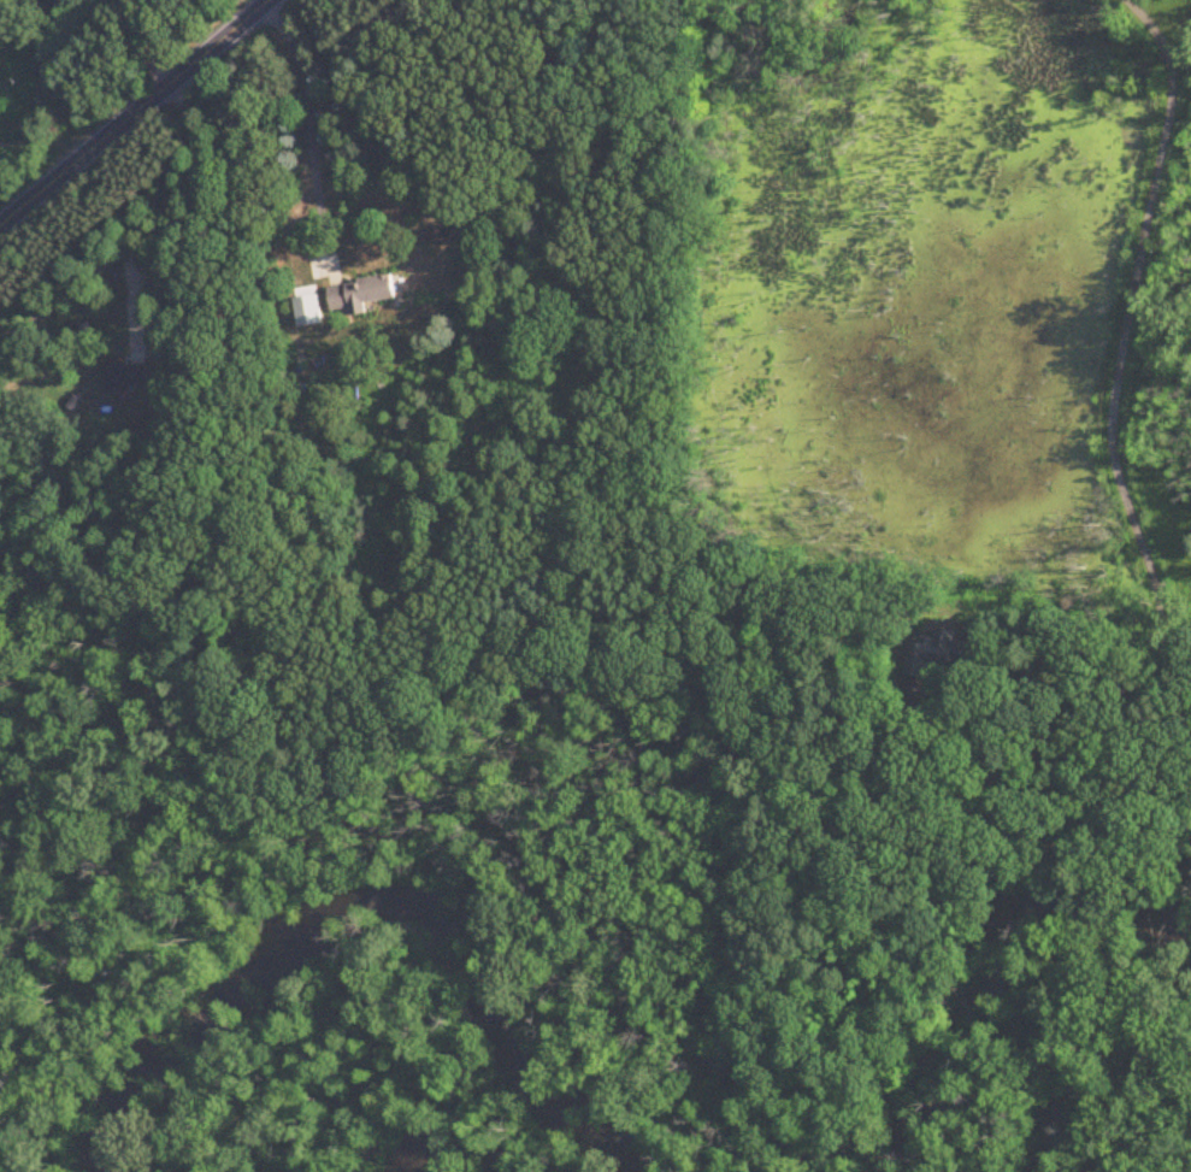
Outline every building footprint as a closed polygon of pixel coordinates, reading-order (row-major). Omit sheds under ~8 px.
[(332,311),(396,302),(393,277),(329,287),(332,311)] [(910,642),(910,679),(933,679),(933,665),(970,665),(970,643),(961,643),(961,632),(939,632),(939,642),(910,642)]
